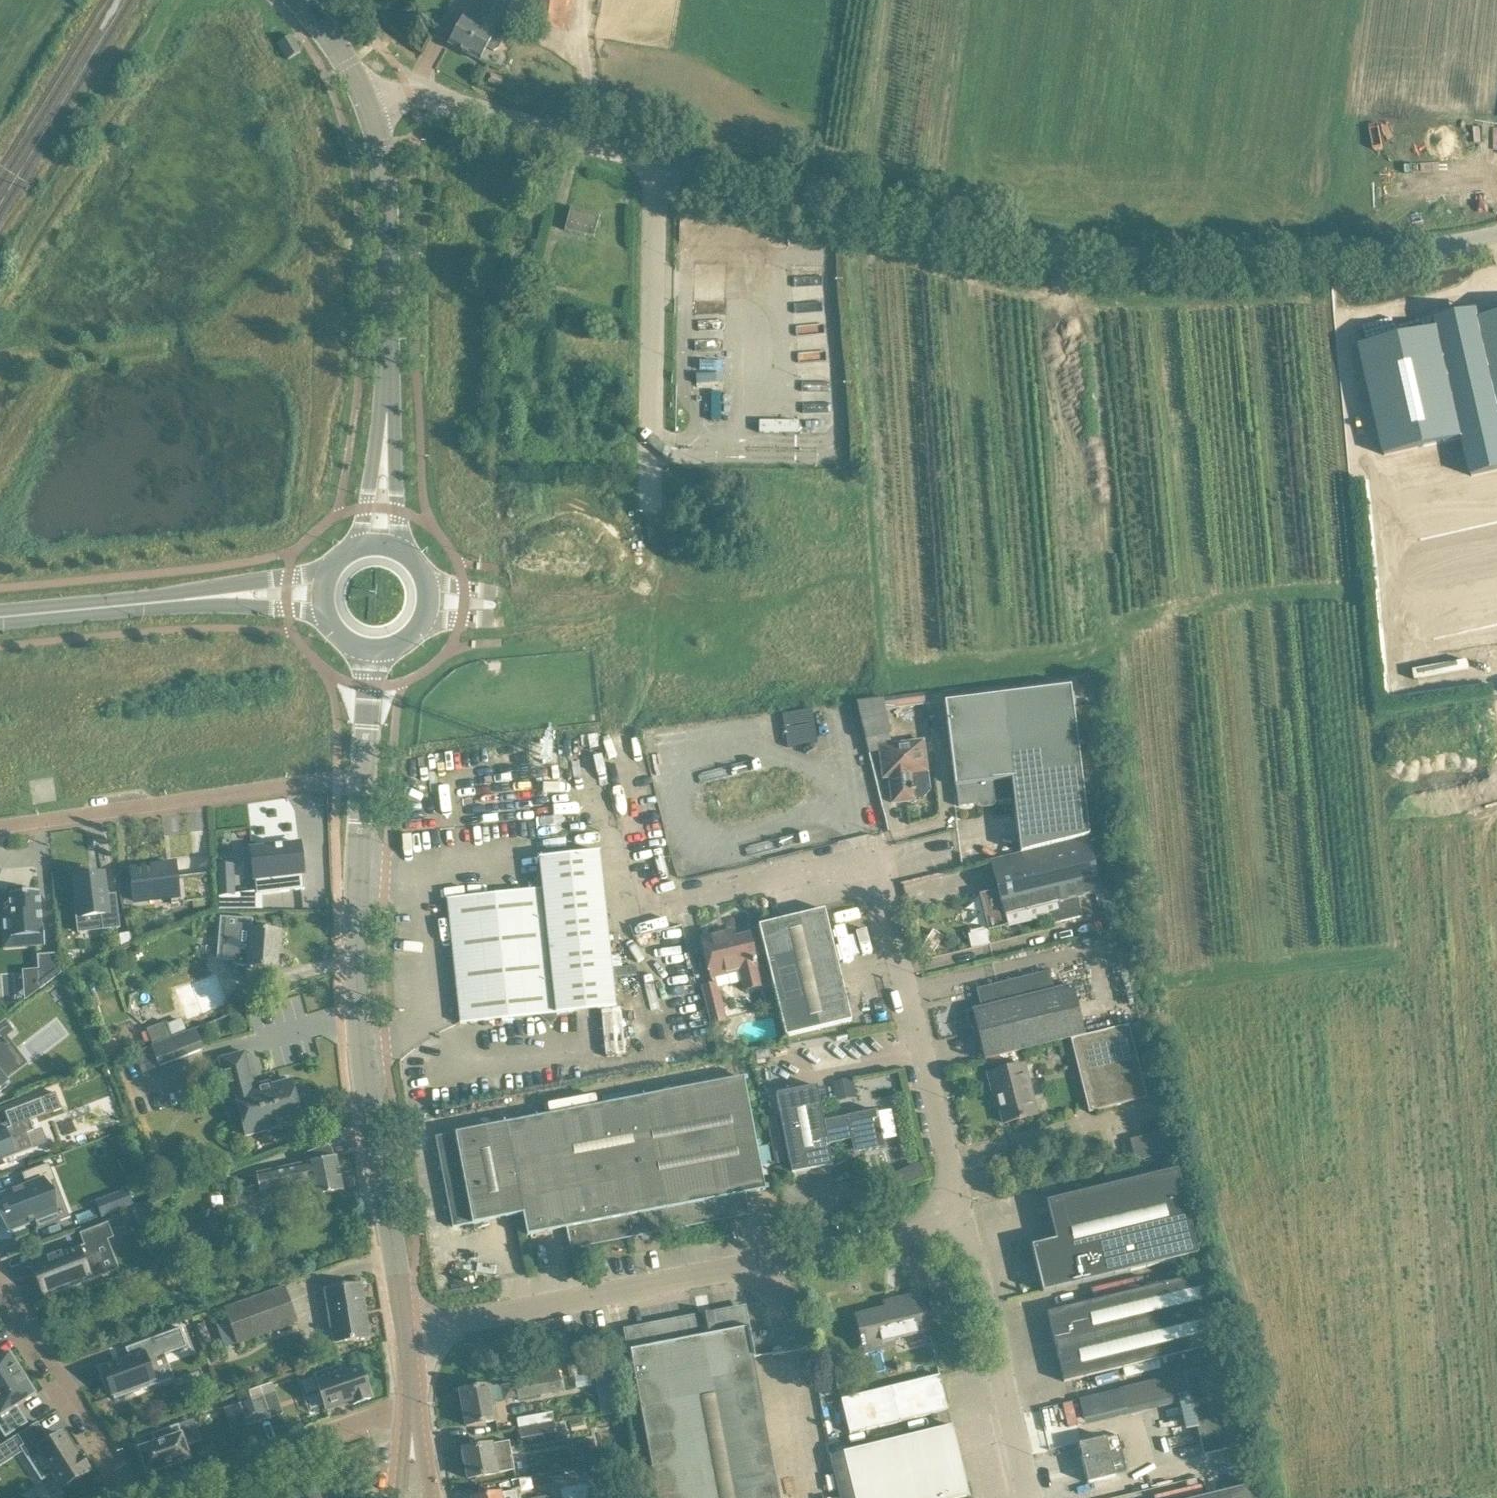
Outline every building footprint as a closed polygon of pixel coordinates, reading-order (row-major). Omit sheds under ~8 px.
[(448,44),(479,61),(487,48),(494,51),(498,49),(502,42),(500,37),(506,27),(503,26),(506,22),(501,19),(511,0),(487,0),(475,23),(463,17),(448,44)] [(571,5),(563,4),(543,0),(538,24),(567,29),(571,5)] [(291,36),(278,44),(288,60),(301,52),(291,36)] [(594,238),(600,216),(571,208),(564,230),(594,238)] [(1362,356),(1385,456),(1463,438),(1472,477),(1496,471),(1496,325),(1481,329),(1479,321),(1438,331),(1440,338),(1362,356)] [(758,421),(758,433),(797,433),(797,421),(758,421)] [(944,702),(958,807),(978,804),(981,800),(991,799),(996,802),(1014,800),(1020,854),(1086,837),(1089,837),(1070,686),(944,702)] [(744,717),(772,834),(831,820),(804,710),(744,717)] [(744,717),(684,724),(714,848),(772,834),(744,717)] [(911,775),(927,773),(923,741),(879,746),(882,767),(892,766),(894,778),(889,778),(892,803),(915,800),(911,775)] [(243,807),(216,809),(220,854),(238,852),(235,825),(245,824),(243,807)] [(1009,926),(1006,915),(1047,905),(1052,925),(1083,917),(1078,897),(1100,892),(1086,837),(1020,854),(991,861),(998,890),(979,895),(988,931),(1009,926)] [(297,843),(249,850),(255,897),(303,890),(297,843)] [(599,852),(563,856),(539,858),(541,876),(529,891),(447,899),(460,1023),(615,1007),(599,852)] [(212,873),(175,877),(174,865),(131,870),(135,901),(171,897),(171,903),(215,899),(212,873)] [(75,899),(73,899),(76,918),(101,915),(103,930),(120,928),(116,894),(105,895),(103,875),(75,878),(77,899),(75,899)] [(233,879),(218,880),(218,897),(234,896),(234,894),(234,893),(233,879)] [(9,895),(11,914),(1,914),(3,939),(44,936),(43,926),(42,926),(39,893),(9,895)] [(785,1037),(851,1021),(824,909),(758,925),(785,1037)] [(220,917),(220,918),(224,918),(221,957),(234,958),(233,963),(233,965),(276,968),(278,946),(280,947),(281,931),(252,929),(253,919),(220,917)] [(761,990),(758,979),(755,967),(756,967),(748,936),(734,939),(732,933),(731,933),(730,932),(702,939),(711,977),(741,970),(743,982),(746,994),(761,990)] [(63,975),(59,967),(58,955),(39,957),(42,991),(63,975)] [(1070,1038),(1070,1039),(1084,1035),(1072,986),(1054,990),(1049,971),(976,989),(981,1008),(966,1012),(966,1013),(968,1012),(973,1031),(977,1030),(985,1059),(1070,1038)] [(710,1023),(725,1019),(717,984),(702,988),(710,1023)] [(203,991),(164,1006),(176,1036),(195,1028),(215,1021),(203,991)] [(12,1031),(4,1020),(0,1023),(0,1040),(12,1031)] [(152,1045),(170,1038),(165,1024),(146,1031),(152,1045)] [(1129,1024),(1084,1035),(1070,1039),(1086,1103),(1089,1102),(1092,1112),(1147,1098),(1129,1024)] [(170,1038),(152,1045),(150,1046),(157,1062),(202,1045),(195,1028),(176,1036),(170,1038)] [(9,1063),(0,1051),(0,1070),(9,1063)] [(255,1090),(245,1052),(219,1059),(229,1098),(235,1096),(246,1136),(302,1121),(291,1080),(255,1090)] [(1023,1065),(988,1073),(995,1099),(998,1099),(1004,1123),(1036,1115),(1023,1065)] [(851,1080),(832,1083),(835,1098),(854,1095),(851,1080)] [(817,1086),(776,1094),(791,1174),(832,1166),(828,1145),(830,1145),(849,1141),(851,1141),(852,1149),(853,1154),(864,1152),(884,1148),(882,1140),(896,1137),(891,1111),(877,1113),(877,1111),(846,1117),(846,1118),(823,1122),(817,1086)] [(757,1087),(734,1091),(742,1134),(765,1130),(757,1087)] [(734,1091),(712,1095),(720,1138),(742,1134),(734,1091)] [(5,1165),(4,1160),(3,1159),(32,1148),(27,1134),(35,1132),(35,1131),(31,1121),(61,1109),(55,1093),(4,1112),(8,1122),(10,1127),(0,1130),(0,1167),(5,1165)] [(712,1095),(691,1099),(699,1142),(720,1138),(712,1095)] [(691,1099),(669,1103),(677,1146),(699,1142),(691,1099)] [(669,1103),(648,1107),(656,1150),(677,1146),(669,1103)] [(648,1107),(626,1111),(634,1154),(656,1150),(648,1107)] [(626,1111),(605,1115),(613,1158),(634,1154),(626,1111)] [(605,1115),(583,1119),(591,1162),(613,1158),(605,1115)] [(583,1119),(561,1123),(569,1166),(591,1162),(583,1119)] [(561,1123),(539,1127),(547,1170),(569,1166),(561,1123)] [(539,1127),(518,1131),(526,1174),(547,1170),(539,1127)] [(1131,1139),(1137,1159),(1169,1150),(1164,1129),(1131,1139)] [(765,1130),(742,1134),(749,1173),(772,1168),(765,1130)] [(518,1131),(496,1135),(504,1178),(526,1174),(518,1131)] [(742,1134),(720,1138),(727,1177),(749,1173),(742,1134)] [(496,1135),(475,1139),(478,1159),(482,1180),(483,1182),(504,1178),(496,1135)] [(720,1138),(699,1142),(706,1181),(727,1177),(720,1138)] [(475,1139),(438,1146),(442,1166),(478,1159),(475,1139)] [(699,1142),(677,1146),(684,1185),(706,1181),(699,1142)] [(339,1172),(336,1157),(333,1158),(331,1149),(327,1145),(305,1154),(307,1163),(273,1170),(278,1192),(284,1190),(292,1188),(291,1188),(311,1183),(310,1178),(339,1172)] [(677,1146),(656,1150),(663,1188),(684,1185),(677,1146)] [(656,1150),(634,1154),(642,1192),(663,1188),(656,1150)] [(634,1154),(613,1158),(620,1196),(642,1192),(634,1154)] [(613,1158),(591,1162),(598,1201),(620,1196),(613,1158)] [(478,1159),(442,1166),(445,1186),(482,1180),(478,1159)] [(591,1162),(569,1166),(576,1204),(598,1201),(591,1162)] [(0,1197),(0,1205),(10,1231),(34,1222),(37,1229),(35,1229),(36,1231),(60,1221),(60,1220),(57,1221),(48,1196),(56,1193),(52,1183),(55,1181),(49,1164),(21,1174),(26,1187),(0,1197)] [(569,1166),(547,1170),(554,1209),(576,1204),(569,1166)] [(278,1192),(273,1170),(256,1174),(260,1195),(278,1192)] [(547,1170),(526,1174),(533,1212),(554,1209),(547,1170)] [(1042,1292),(1197,1255),(1177,1170),(1046,1202),(1055,1240),(1031,1246),(1042,1292)] [(343,1191),(339,1172),(310,1178),(311,1183),(291,1188),(292,1188),(284,1190),(287,1202),(343,1191)] [(526,1174),(504,1178),(511,1217),(533,1212),(526,1174)] [(504,1178),(483,1182),(486,1200),(490,1220),(511,1217),(504,1178)] [(482,1180),(445,1186),(449,1207),(486,1200),(483,1182),(482,1180)] [(236,1206),(227,1208),(233,1225),(256,1220),(250,1189),(234,1193),(236,1206)] [(486,1200),(449,1207),(453,1227),(490,1220),(486,1200)] [(238,1242),(229,1221),(179,1240),(188,1262),(238,1242)] [(47,1259),(32,1265),(33,1267),(39,1282),(38,1282),(43,1295),(45,1294),(101,1273),(91,1246),(107,1240),(114,1238),(108,1222),(79,1233),(84,1245),(61,1254),(61,1253),(47,1258),(47,1259)] [(1202,1274),(1047,1312),(1064,1382),(1219,1344),(1202,1274)] [(334,1344),(370,1338),(361,1283),(325,1289),(334,1344)] [(238,1344),(296,1323),(284,1288),(226,1309),(238,1344)] [(860,1338),(862,1346),(863,1353),(895,1345),(894,1339),(928,1330),(919,1294),(895,1300),(896,1306),(856,1316),(861,1338),(860,1338)] [(744,1309),(714,1315),(715,1321),(697,1325),(696,1319),(626,1332),(626,1333),(629,1350),(647,1442),(657,1497),(780,1497),(779,1494),(788,1492),(785,1473),(775,1475),(769,1442),(744,1309)] [(128,1357),(100,1367),(111,1398),(113,1397),(114,1400),(127,1395),(126,1395),(141,1389),(140,1386),(155,1381),(147,1361),(164,1355),(178,1350),(187,1347),(180,1328),(125,1348),(128,1357)] [(22,1373),(9,1352),(0,1358),(0,1388),(22,1373)] [(341,1364),(313,1374),(326,1410),(351,1401),(353,1404),(370,1398),(369,1395),(369,1394),(360,1368),(344,1373),(341,1364)] [(1184,1375),(1190,1399),(1203,1455),(1243,1446),(1223,1364),(1184,1374),(1184,1375)] [(622,1385),(620,1367),(595,1370),(598,1388),(622,1385)] [(17,1406),(36,1395),(22,1373),(0,1388),(0,1430),(5,1438),(28,1423),(17,1406)] [(515,1381),(518,1398),(563,1390),(560,1373),(515,1381)] [(850,1434),(948,1410),(939,1375),(842,1399),(850,1434)] [(459,1391),(466,1426),(497,1420),(493,1403),(503,1401),(500,1385),(490,1387),(490,1386),(459,1391)] [(263,1395),(251,1400),(259,1422),(271,1418),(263,1395)] [(251,1400),(239,1404),(247,1426),(259,1422),(251,1400)] [(524,1428),(548,1423),(546,1410),(522,1415),(524,1428)] [(24,1446),(44,1433),(37,1422),(17,1435),(24,1446)] [(523,1449),(559,1442),(555,1422),(548,1423),(524,1428),(520,1429),(523,1449)] [(154,1443),(138,1449),(147,1475),(162,1470),(175,1466),(175,1465),(191,1460),(178,1424),(151,1434),(154,1443)] [(952,1426),(843,1452),(852,1487),(854,1497),(959,1497),(969,1495),(952,1426)] [(86,1473),(89,1471),(79,1455),(76,1457),(61,1434),(25,1457),(41,1481),(53,1474),(62,1488),(86,1473)] [(1088,1483),(1115,1476),(1111,1459),(1123,1456),(1117,1435),(1106,1438),(1079,1444),(1088,1483)] [(509,1441),(462,1449),(468,1479),(497,1474),(496,1473),(514,1470),(509,1441)] [(577,1459),(578,1466),(603,1461),(601,1455),(577,1459)] [(531,1475),(511,1478),(514,1494),(534,1491),(531,1475)] [(314,1483),(312,1483),(313,1485),(277,1497),(319,1497),(314,1483)] [(1254,1484),(1197,1497),(1257,1497),(1254,1484)]
